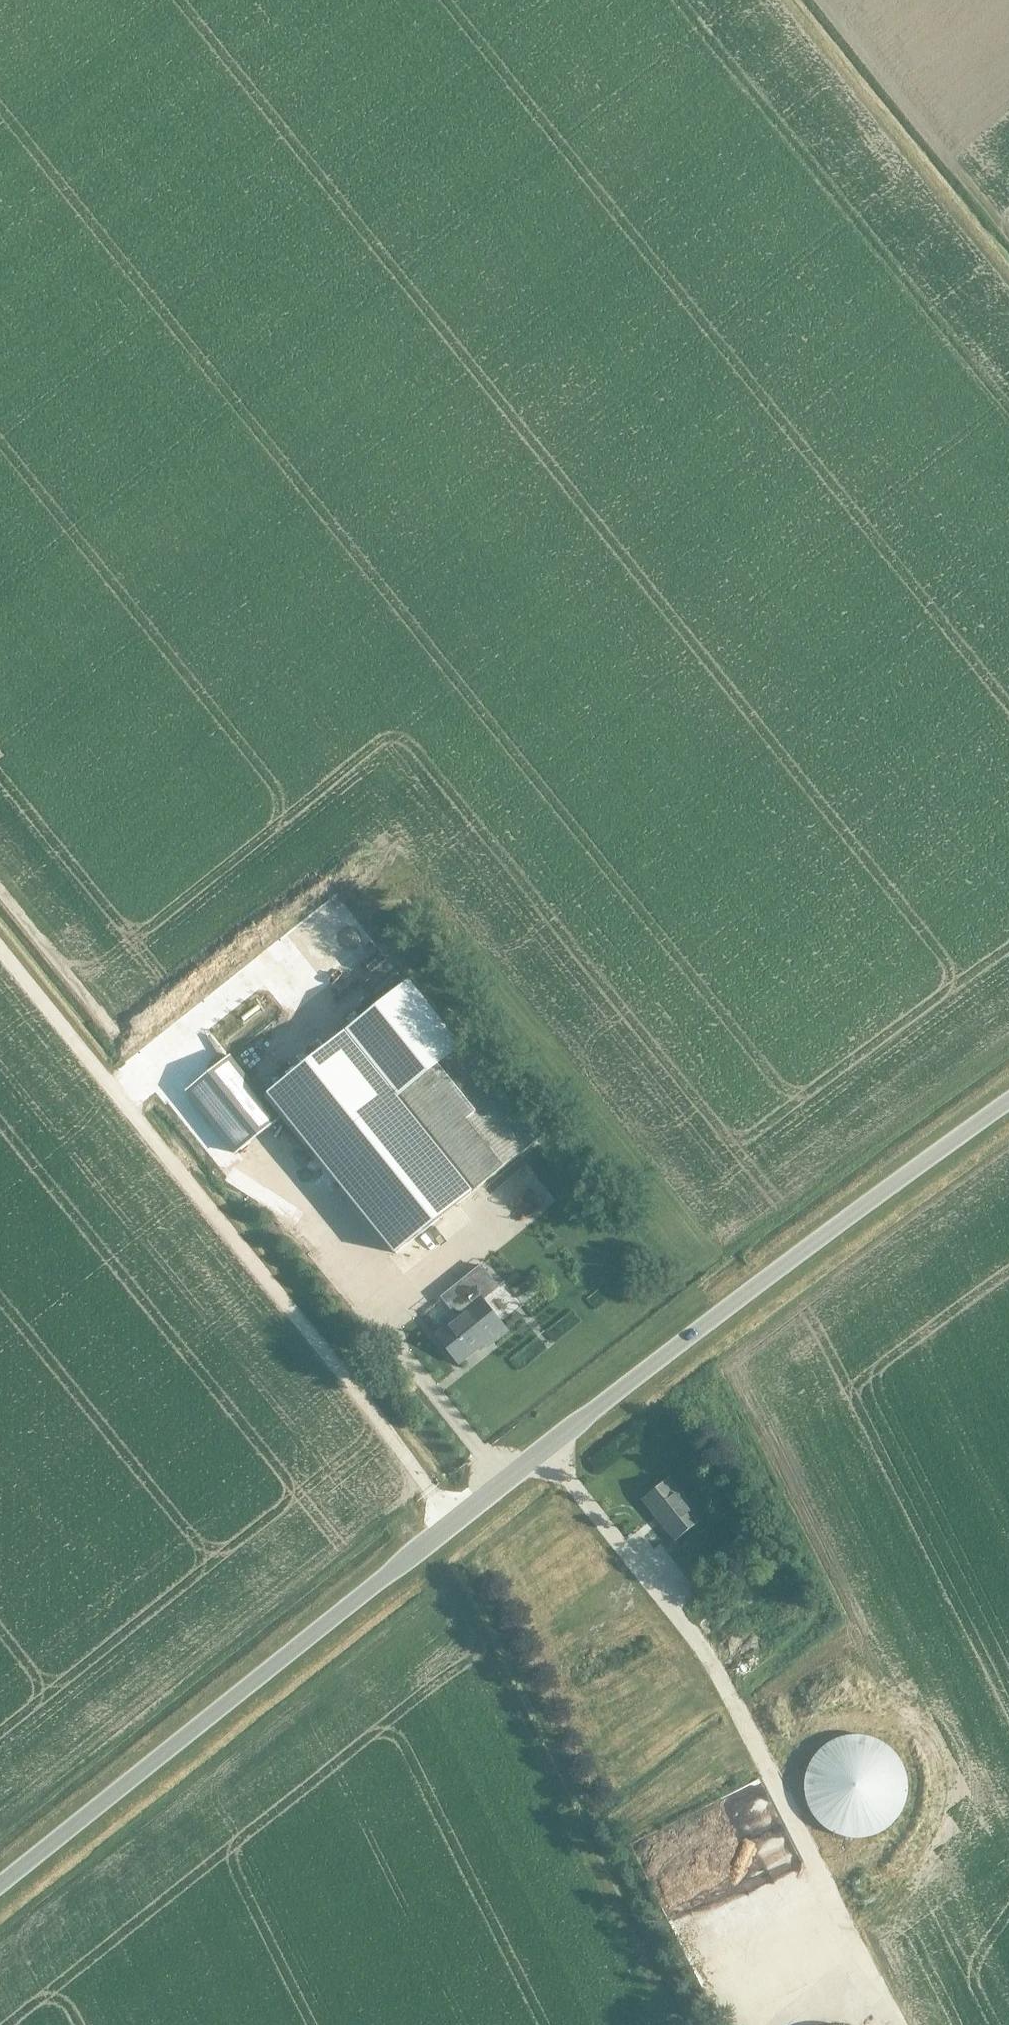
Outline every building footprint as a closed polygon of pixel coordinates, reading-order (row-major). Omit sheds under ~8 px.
[(344,1033),(472,1193),(537,1141),(409,981),(344,1033)] [(457,1184),(332,1022),(254,1082),(379,1244),(457,1184)] [(231,1156),(278,1120),(229,1056),(182,1093),(231,1156)] [(458,1318),(436,1335),(458,1363),(490,1338),(493,1341),(506,1331),(481,1299),(497,1287),(481,1266),(441,1297),(458,1318)] [(674,1541),(702,1519),(669,1478),(641,1500),(674,1541)]
